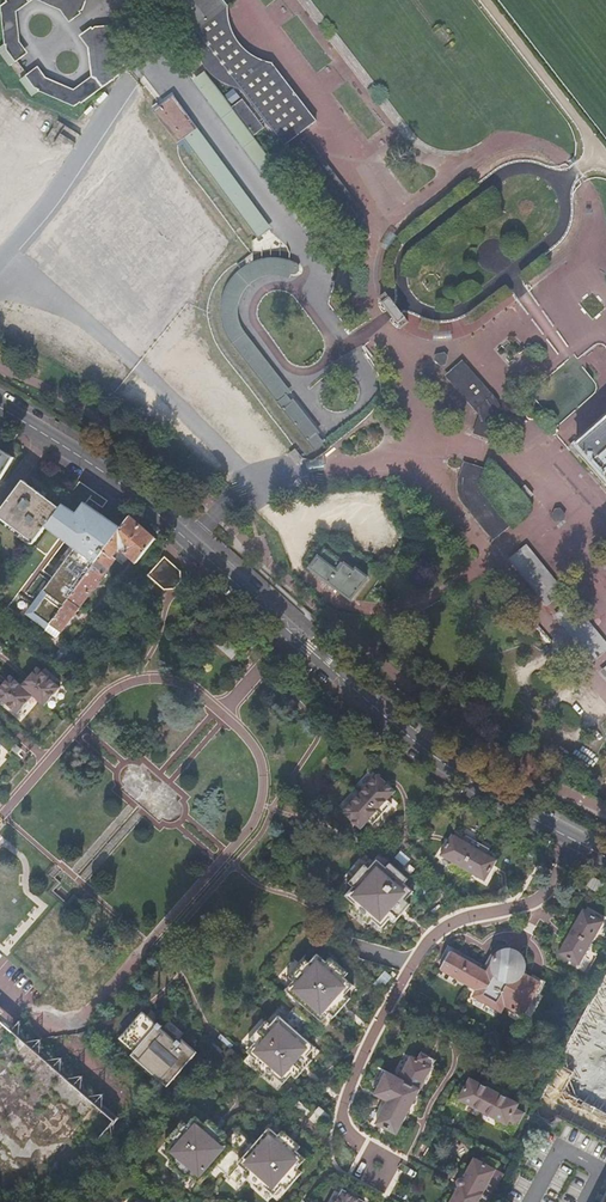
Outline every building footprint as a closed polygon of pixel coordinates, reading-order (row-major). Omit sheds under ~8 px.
[(0,24),(0,33),(6,42),(0,46),(0,53),(10,67),(29,53),(20,39),(24,27),(18,18),(23,14),(26,6),(35,0),(10,0),(0,24)] [(61,10),(69,21),(81,13),(86,0),(37,0),(61,10)] [(205,69),(209,74),(213,78),(217,81),(222,84),(227,87),(232,88),(237,90),(282,147),(342,223),(346,243),(369,238),(365,213),(301,134),(315,124),(272,65),(266,64),(260,62),(254,59),(249,55),(244,51),(240,47),(237,42),(233,36),(231,30),(229,23),(228,17),(228,12),(228,8),(222,0),(171,0),(194,32),(194,37),(194,41),(195,46),(196,50),(197,55),(199,61),(202,65),(205,69)] [(38,92),(77,106),(120,75),(123,66),(113,53),(117,43),(104,26),(97,23),(79,36),(89,50),(86,58),(93,67),(89,78),(75,88),(47,79),(38,66),(19,79),(31,96),(38,92)] [(196,78),(319,243),(321,241),(327,236),(204,72),(196,78)] [(317,245),(319,243),(196,78),(193,81),(316,245),(317,245)] [(169,98),(268,231),(272,228),(173,96),(169,98)] [(159,106),(155,110),(153,111),(177,142),(184,138),(259,238),(268,231),(169,98),(159,106)] [(4,145),(12,140),(0,125),(0,140),(4,145)] [(321,241),(319,243),(317,245),(330,262),(334,258),(321,241)] [(222,301),(222,308),(222,314),(223,321),(224,327),(226,334),(229,340),(233,345),(314,449),(323,442),(316,433),(317,432),(288,395),(292,392),(244,331),(242,327),(240,322),(239,317),(238,312),(238,307),(239,302),(241,297),(244,292),(247,288),(251,284),(255,281),(259,278),(263,276),(268,275),(272,275),(277,274),(282,275),(286,276),(291,278),(293,275),(295,275),(299,272),(300,269),(299,266),(297,263),(291,260),(285,259),(279,258),(273,258),(266,259),(260,260),(254,262),(248,265),(243,269),(238,273),(234,278),(230,283),(227,289),(224,295),(222,301)] [(388,292),(380,298),(391,314),(401,328),(410,322),(403,312),(399,307),(395,302),(388,292)] [(463,360),(445,375),(479,414),(473,434),(494,441),(502,422),(501,416),(501,408),(497,400),(488,390),(473,372),(463,360)] [(574,447),(605,483),(605,419),(574,447)] [(296,446),(292,449),(300,460),(305,456),(296,446)] [(300,460),(292,449),(289,452),(297,462),(300,460)] [(12,458),(0,451),(0,477),(12,458)] [(460,472),(458,483),(458,490),(459,495),(462,502),(467,508),(474,517),(484,529),(487,534),(493,540),(511,525),(480,487),(486,468),(464,462),(460,472)] [(60,509),(23,481),(0,512),(0,517),(34,544),(49,524),(60,509)] [(79,483),(63,505),(77,515),(85,504),(88,499),(102,509),(107,502),(79,483)] [(63,505),(60,509),(49,524),(78,545),(28,613),(47,627),(50,623),(61,631),(115,559),(113,558),(119,549),(124,547),(127,549),(126,552),(138,563),(156,540),(158,537),(130,517),(119,531),(118,529),(119,528),(85,504),(77,515),(63,505)] [(34,544),(0,517),(0,522),(32,547),(34,544)] [(526,544),(508,558),(546,605),(565,590),(526,544)] [(324,549),(309,568),(351,599),(367,578),(356,569),(355,571),(324,549)] [(474,550),(469,554),(490,579),(495,576),(474,550)] [(147,575),(163,590),(173,589),(180,581),(180,571),(164,557),(147,575)] [(554,616),(592,662),(605,651),(605,642),(572,601),(554,616)] [(242,638),(238,642),(249,652),(253,647),(242,638)] [(61,647),(52,660),(59,665),(68,652),(61,647)] [(13,679),(0,693),(0,699),(19,717),(35,699),(46,708),(62,691),(40,671),(24,688),(13,679)] [(22,752),(18,747),(13,752),(18,756),(22,752)] [(377,777),(342,815),(360,831),(368,822),(373,826),(391,805),(387,801),(395,793),(377,777)] [(452,836),(439,859),(486,884),(499,862),(452,836)] [(400,851),(395,858),(405,866),(411,859),(400,851)] [(408,882),(412,877),(394,863),(391,867),(382,859),(375,867),(369,863),(354,882),(358,885),(350,895),(359,902),(355,908),(373,922),(377,918),(385,925),(392,916),(398,921),(413,903),(409,900),(417,889),(408,882)] [(561,955),(582,966),(605,924),(605,922),(586,911),(561,955)] [(523,1017),(533,999),(541,985),(528,977),(525,975),(526,972),(527,969),(527,966),(527,963),(526,960),(524,957),(522,955),(519,953),(516,952),(513,951),(510,951),(507,951),(504,953),(501,954),(499,957),(497,959),(492,957),(486,967),(453,948),(440,969),(478,991),(474,998),(501,1014),(505,1006),(523,1017)] [(352,973),(335,957),(330,962),(321,953),(313,962),(309,958),(293,976),(298,981),(290,989),(325,1020),(333,1012),(337,1015),(353,997),(349,994),(357,985),(348,977),(352,973)] [(233,1024),(264,989),(236,964),(222,980),(234,990),(236,988),(243,994),(231,1008),(208,988),(201,996),(194,989),(192,991),(177,979),(121,1044),(168,1086),(196,1054),(179,1039),(176,1043),(171,1039),(191,1016),(207,1030),(210,1026),(219,1034),(213,1041),(215,1042),(206,1053),(212,1058),(225,1043),(219,1037),(231,1023),(233,1024)] [(541,985),(533,999),(538,1002),(547,988),(547,986),(547,984),(546,983),(545,981),(530,973),(528,977),(541,985)] [(605,1021),(605,983),(590,1013),(605,1021)] [(318,1047),(283,1016),(275,1024),(271,1020),(255,1038),(260,1042),(251,1051),(260,1059),(256,1063),(273,1079),(278,1074),(287,1082),(294,1075),(297,1078),(313,1061),(309,1057),(318,1047)] [(396,1135),(399,1129),(436,1062),(422,1054),(418,1061),(413,1058),(402,1078),(385,1069),(372,1092),(389,1101),(376,1124),(390,1132),(396,1135)] [(458,1098),(462,1101),(505,1124),(508,1125),(509,1121),(519,1126),(525,1114),(516,1109),(519,1105),(469,1077),(461,1093),(458,1098)] [(459,1107),(462,1101),(458,1098),(461,1093),(457,1091),(451,1102),(459,1107)] [(204,1182),(236,1147),(227,1139),(231,1135),(213,1120),(209,1124),(200,1116),(193,1125),(188,1120),(173,1138),(177,1142),(169,1151),(178,1159),(170,1163),(191,1179),(195,1175),(204,1182)] [(514,1135),(519,1126),(509,1121),(508,1125),(505,1124),(503,1129),(514,1135)] [(274,1127),(242,1163),(251,1170),(247,1175),(264,1191),(268,1186),(277,1194),(285,1185),(290,1189),(305,1172),(301,1168),(309,1159),(300,1151),(304,1146),(287,1131),(283,1135),(274,1127)] [(406,1133),(399,1129),(396,1135),(390,1132),(388,1138),(400,1144),(406,1133)] [(488,1186),(495,1190),(504,1174),(475,1158),(464,1178),(463,1178),(461,1178),(459,1179),(458,1180),(457,1182),(457,1184),(458,1186),(459,1187),(451,1201),(479,1201),(488,1186)] [(367,1201),(346,1190),(339,1201),(367,1201)]
